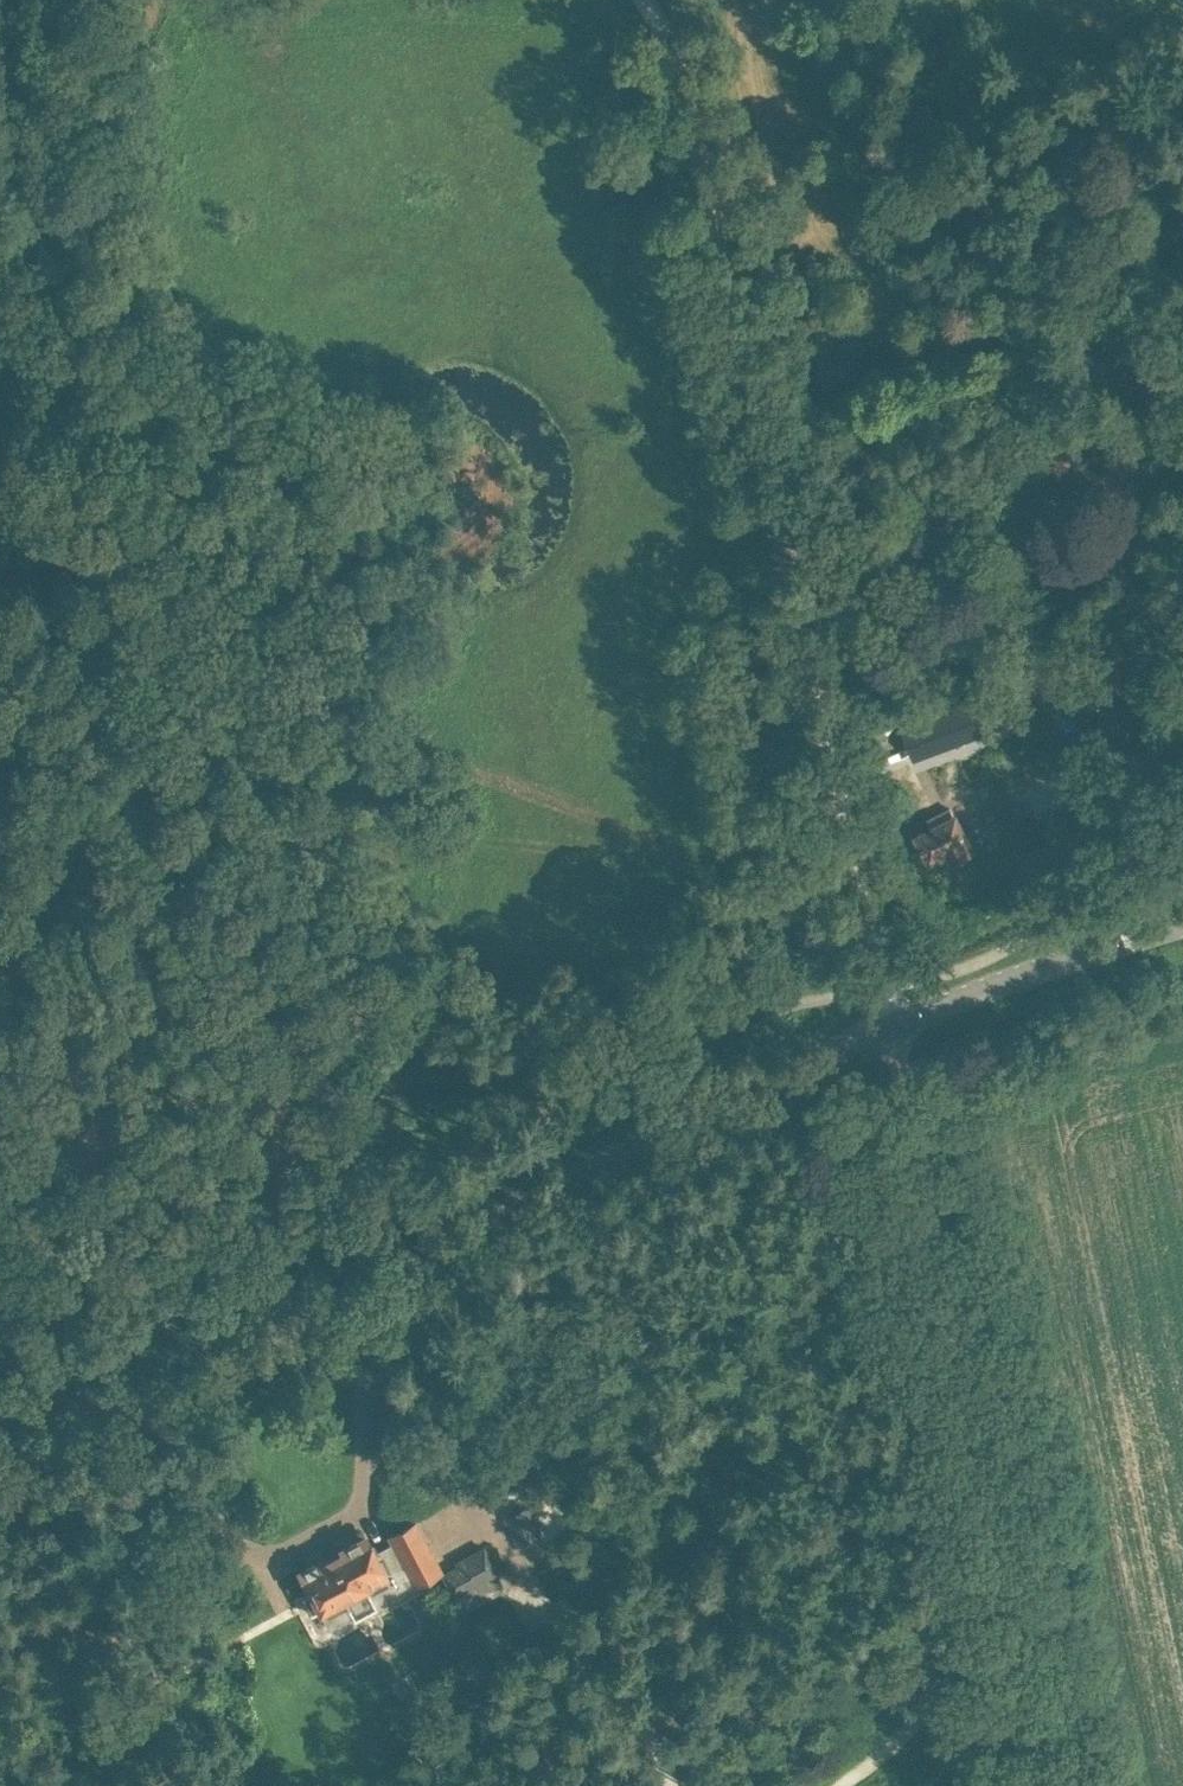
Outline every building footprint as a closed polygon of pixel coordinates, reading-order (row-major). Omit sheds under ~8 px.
[(998,723),(988,696),(906,726),(916,753),(980,730),(998,723)] [(930,861),(945,853),(950,862),(974,849),(956,815),(955,816),(950,807),(929,818),(934,827),(917,835),(930,861)] [(319,1560),(300,1570),(310,1591),(302,1595),(312,1612),(320,1608),(329,1624),(352,1612),(344,1596),(364,1585),(373,1600),(393,1589),(392,1587),(411,1577),(412,1579),(438,1565),(414,1521),(388,1534),(392,1541),(372,1551),(364,1535),(340,1548),(342,1552),(321,1564),(319,1560)] [(480,1544),(437,1568),(462,1612),(505,1588),(480,1544)]
